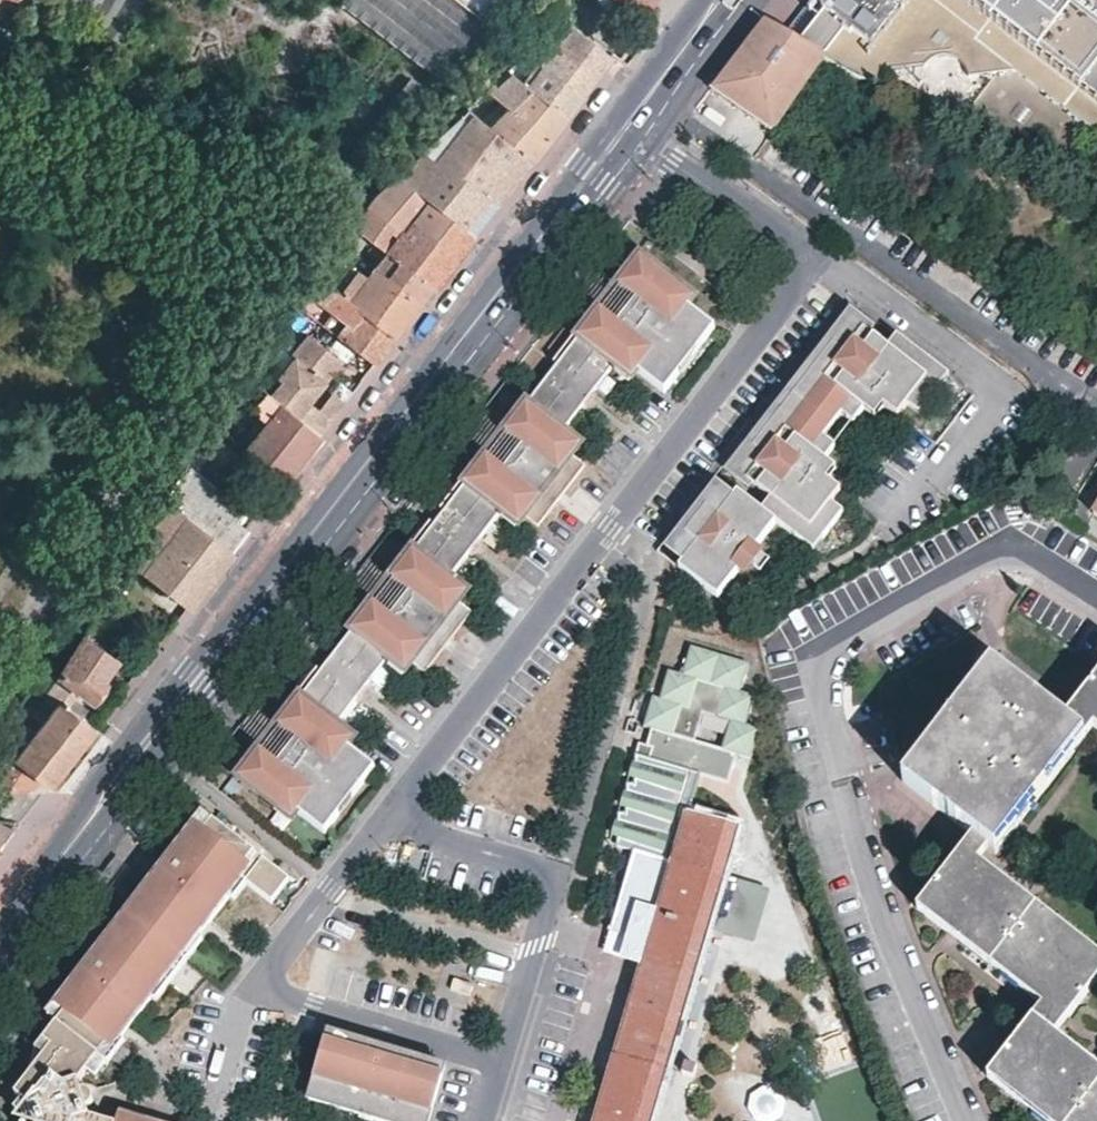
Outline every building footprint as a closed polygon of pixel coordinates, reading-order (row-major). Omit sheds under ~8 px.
[(119,39),(143,0),(57,0),(56,1),(119,39)] [(494,28),(458,0),(340,0),(441,80),(494,28)] [(494,28),(523,0),(458,0),(494,28)] [(644,13),(655,0),(627,0),(644,13)] [(824,62),(874,84),(885,68),(922,63),(931,58),(937,55),(943,54),(948,54),(952,54),(956,56),(960,59),(961,60),(964,64),(965,67),(966,70),(966,73),(966,77),(1014,70),(1096,133),(1096,22),(1076,6),(1075,5),(1074,0),(819,0),(818,2),(818,5),(819,7),(820,9),(822,10),(798,43),(824,62)] [(557,21),(541,36),(594,76),(610,56),(565,20),(563,20),(561,20),(559,20),(557,21)] [(798,43),(765,20),(736,59),(713,90),(772,133),(818,71),(824,62),(798,43)] [(541,36),(523,53),(533,61),(581,94),(588,84),(594,76),(541,36)] [(401,71),(383,58),(372,74),(390,88),(401,71)] [(519,81),(564,115),(572,104),(581,94),(533,61),(519,81)] [(866,98),(875,85),(874,84),(824,62),(818,71),(866,98)] [(463,109),(490,129),(531,159),(547,137),(564,115),(519,81),(505,71),(463,109)] [(438,95),(410,73),(348,151),(347,153),(367,156),(370,155),(374,155),(374,154),(377,154),(378,153),(381,151),(438,95)] [(478,144),(490,129),(463,109),(395,174),(473,234),(486,217),(497,203),(456,174),(478,144)] [(531,159),(490,129),(478,144),(519,174),(525,166),(531,159)] [(519,174),(478,144),(456,174),(497,203),(508,189),(519,174)] [(461,250),(473,234),(395,174),(377,190),(353,225),(432,287),(461,250)] [(353,225),(342,241),(349,246),(356,237),(381,257),(374,266),(420,303),(427,294),(432,287),(353,225)] [(320,273),(395,336),(408,319),(420,303),(374,266),(368,275),(342,256),(349,246),(342,241),(320,273)] [(664,394),(715,327),(687,306),(670,293),(676,286),(635,255),(614,284),(640,304),(622,328),(595,307),(574,335),(578,339),(527,405),(522,402),(501,430),(527,451),(510,474),(482,453),(461,482),(465,485),(414,552),(409,548),(388,576),(414,597),(396,621),(370,600),(348,628),(353,631),(301,698),(297,694),(275,723),(301,744),(283,767),(257,746),(235,774),(275,805),(280,799),(297,812),(325,834),(375,768),(331,735),(360,699),(349,691),(358,679),(369,687),(397,650),(427,673),(475,611),(444,588),(473,551),(462,543),(471,532),(481,540),(510,503),(539,526),(587,464),(556,441),(585,404),(574,396),(583,385),(593,393),(620,358),(637,370),(636,372),(664,394)] [(345,319),(335,333),(375,362),(385,349),(395,336),(320,273),(308,291),(345,319)] [(693,299),(676,286),(670,293),(687,306),(693,299)] [(863,326),(854,339),(866,348),(875,336),(863,326)] [(927,375),(936,362),(897,332),(887,345),(875,336),(866,348),(854,339),(844,351),(832,342),(802,382),(814,391),(797,413),(785,404),(755,444),(767,453),(757,465),(769,475),(760,487),(772,496),(762,508),(738,490),(729,502),(719,515),(707,505),(686,532),(698,542),(689,554),(680,567),(719,596),(748,558),(761,568),(770,556),(757,546),(777,519),(802,539),(811,526),(824,536),(844,509),(832,500),(841,487),(827,477),(836,466),(825,457),(835,443),(823,434),(841,410),(853,420),(863,406),(875,415),(884,403),(897,413),(907,401),(919,411),(939,384),(927,375)] [(265,389),(299,416),(342,361),(307,334),(265,389)] [(936,362),(927,375),(939,384),(949,372),(936,362)] [(265,389),(250,377),(248,375),(236,394),(267,419),(260,427),(244,415),(241,418),(246,421),(230,441),(252,458),(283,482),(301,458),(320,433),(302,419),(299,416),(265,389)] [(814,391),(802,382),(785,404),(797,413),(814,391)] [(332,391),(318,409),(331,418),(345,401),(332,391)] [(302,419),(320,433),(331,418),(318,409),(313,405),(302,419)] [(230,441),(214,429),(201,449),(237,478),(252,458),(230,441)] [(231,550),(246,529),(236,520),(246,507),(191,465),(168,499),(231,550)] [(769,475),(757,465),(748,477),(760,487),(769,475)] [(717,493),(707,505),(719,515),(729,502),(717,493)] [(212,575),(231,550),(168,499),(129,562),(188,606),(212,575)] [(824,536),(811,526),(802,539),(815,548),(824,536)] [(686,532),(677,545),(689,554),(698,542),(686,532)] [(115,662),(84,639),(48,689),(61,699),(82,716),(89,708),(69,692),(74,686),(93,700),(105,684),(101,681),(115,662)] [(634,852),(612,925),(609,925),(608,928),(631,934),(624,956),(641,961),(594,1120),(649,1120),(707,928),(722,878),(736,828),(684,813),(696,771),(723,779),(731,751),(744,755),(753,725),(740,721),(749,692),(735,687),(742,660),(681,643),(673,668),(659,664),(650,694),(644,692),(635,721),(642,723),(638,736),(642,737),(639,747),(627,744),(599,841),(634,852)] [(1068,1054),(1096,1016),(1096,963),(993,881),(1003,869),(1010,874),(1096,761),(1096,717),(1094,722),(1089,719),(1076,737),(1010,686),(920,802),(992,859),(936,931),(1056,1025),(1001,1096),(1033,1120),(1096,1120),(1096,1076),(1068,1054)] [(631,733),(627,744),(639,747),(642,737),(638,736),(631,733)] [(280,799),(275,805),(291,819),(297,812),(280,799)] [(211,811),(204,805),(198,813),(205,819),(211,811)] [(123,1040),(135,1025),(139,1029),(158,1005),(153,1001),(201,939),(213,924),(218,928),(230,912),(226,908),(244,884),(249,888),(262,898),(285,868),(226,822),(211,811),(205,819),(198,813),(164,856),(172,862),(162,874),(155,868),(88,955),(95,960),(90,968),(80,980),(73,975),(44,1012),(52,1018),(30,1046),(38,1053),(9,1090),(23,1101),(30,1120),(116,1120),(93,1115),(88,1098),(85,1089),(123,1040)] [(162,874),(172,862),(164,856),(160,862),(155,868),(162,874)] [(270,904),(291,878),(293,874),(285,868),(262,898),(270,904)] [(722,878),(707,928),(752,940),(767,891),(722,878)] [(230,912),(249,888),(244,884),(226,908),(230,912)] [(205,943),(218,928),(213,924),(201,939),(205,943)] [(162,1008),(210,946),(205,943),(201,939),(153,1001),(158,1005),(162,1008)] [(90,968),(95,960),(88,955),(81,963),(73,975),(80,980),(90,968)] [(128,1043),(139,1029),(135,1025),(123,1040),(128,1043)] [(323,1030),(304,1097),(305,1097),(376,1118),(379,1107),(390,1111),(389,1114),(401,1118),(401,1120),(422,1120),(439,1064),(323,1030)] [(389,1114),(390,1111),(379,1107),(376,1118),(387,1120),(401,1120),(401,1118),(389,1114)]
